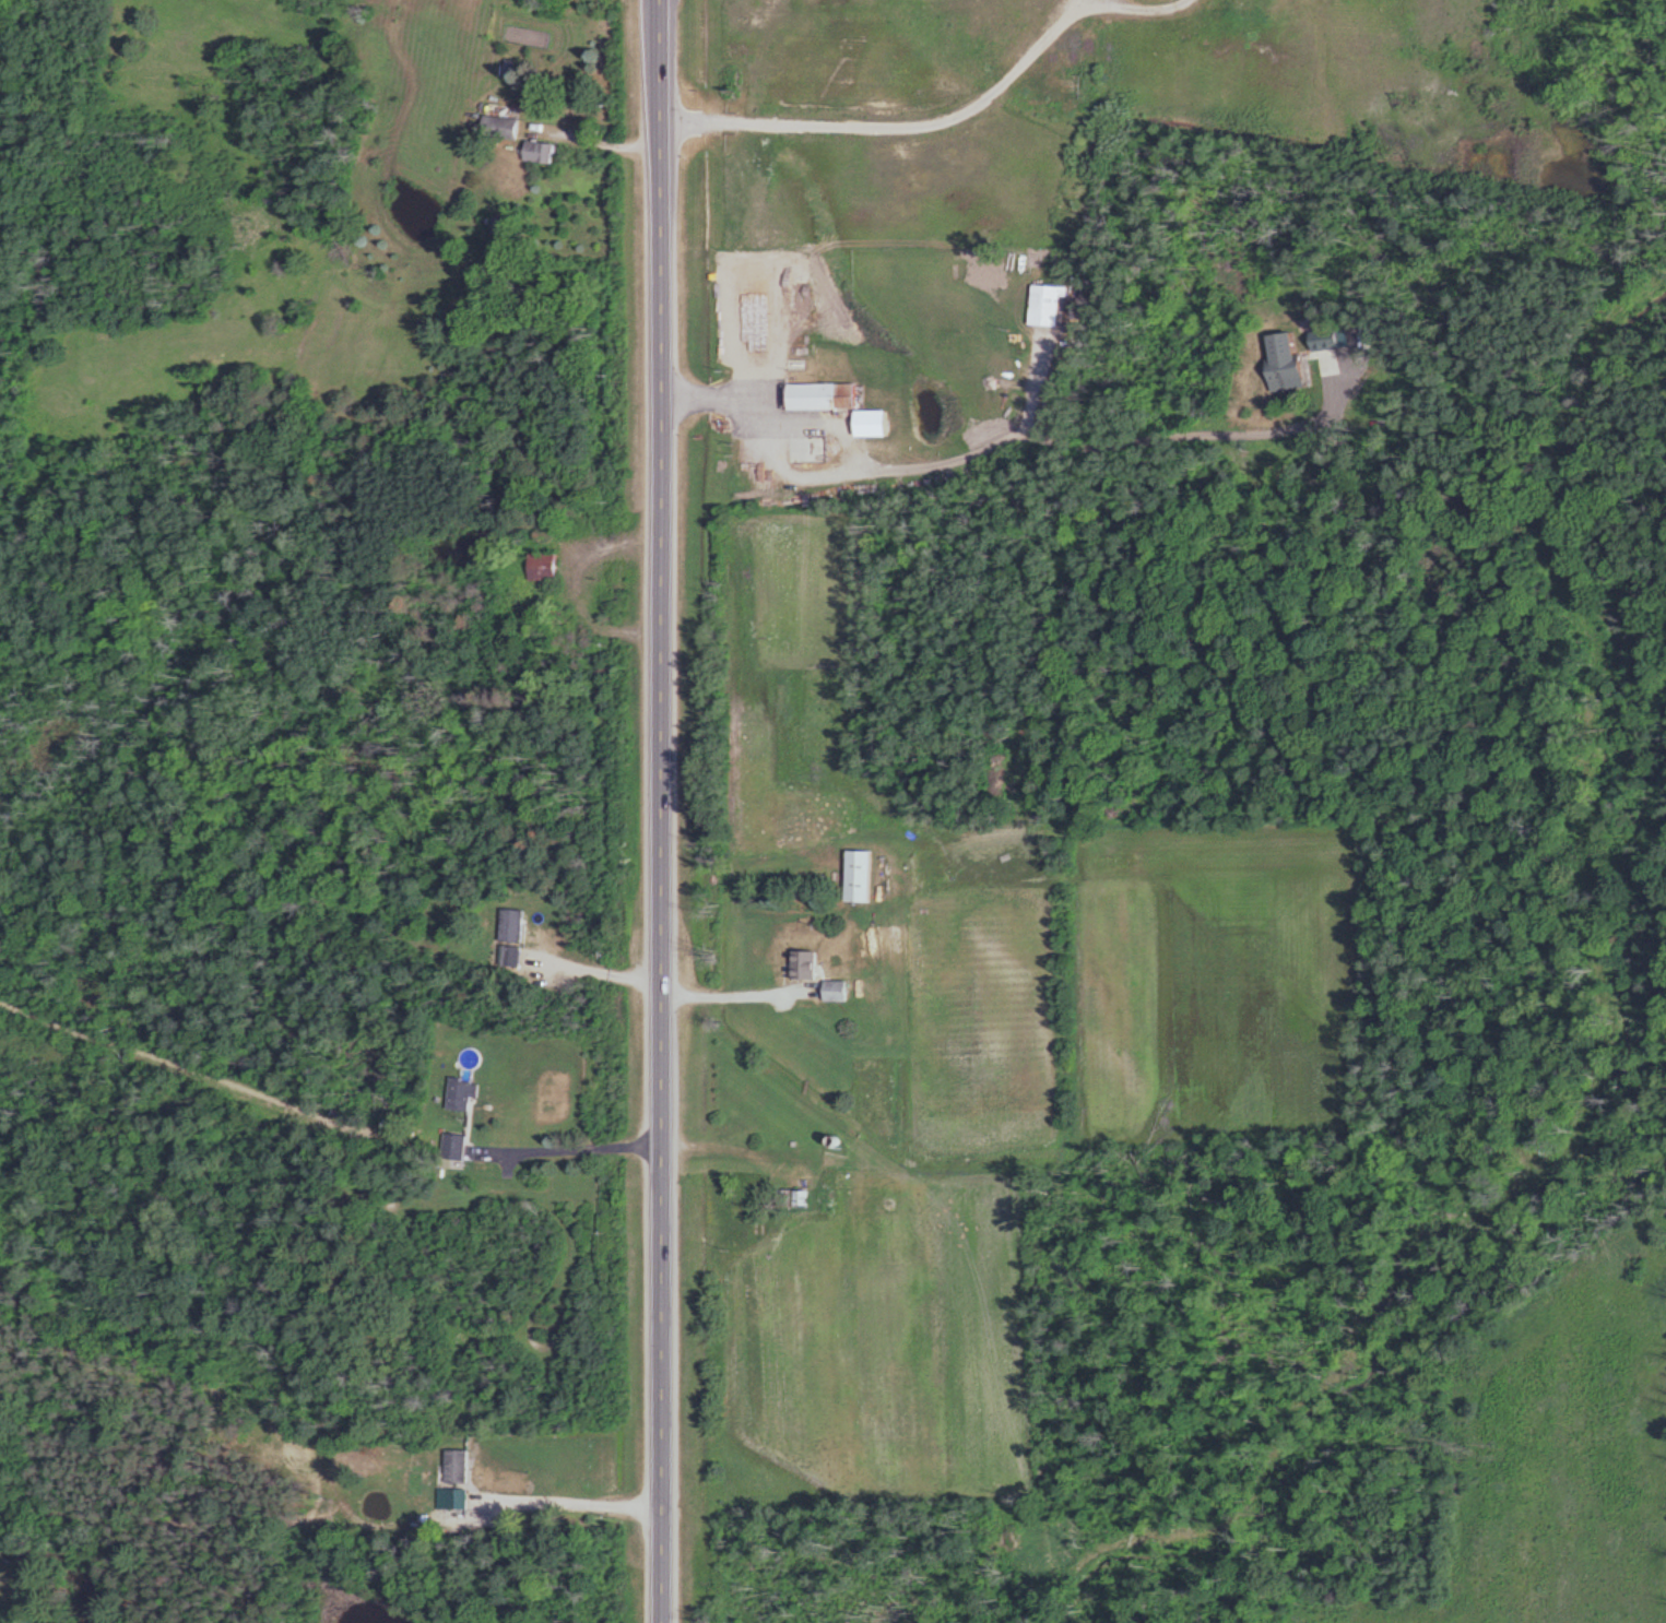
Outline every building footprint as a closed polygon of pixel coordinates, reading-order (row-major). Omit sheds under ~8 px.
[(478,135),(516,141),(519,120),(481,114),(478,135)] [(554,143),(522,143),(522,163),(554,163),(554,143)] [(1058,296),(1066,296),(1066,286),(1029,285),(1028,326),(1057,326),(1058,296)] [(1305,332),(1308,353),(1348,347),(1345,326),(1305,332)] [(1269,393),(1299,389),(1292,332),(1261,336),(1269,393)] [(853,383),(784,383),(784,410),(853,410),(853,383)] [(888,412),(851,412),(851,437),(888,437),(888,412)] [(556,580),(556,553),(526,553),(526,580),(556,580)] [(871,902),(871,851),(843,851),(843,902),(871,902)] [(496,965),(521,967),(524,910),(500,909),(496,965)] [(814,951),(788,951),(788,981),(814,981),(814,951)] [(842,1001),(842,982),(824,982),(824,1001),(842,1001)] [(474,1079),(447,1079),(446,1111),(473,1112),(474,1079)] [(464,1162),(467,1137),(443,1134),(440,1159),(464,1162)] [(806,1208),(806,1189),(773,1189),(773,1208),(806,1208)] [(444,1482),(466,1482),(466,1449),(444,1449),(444,1482)] [(465,1508),(465,1488),(445,1488),(445,1508),(465,1508)]
